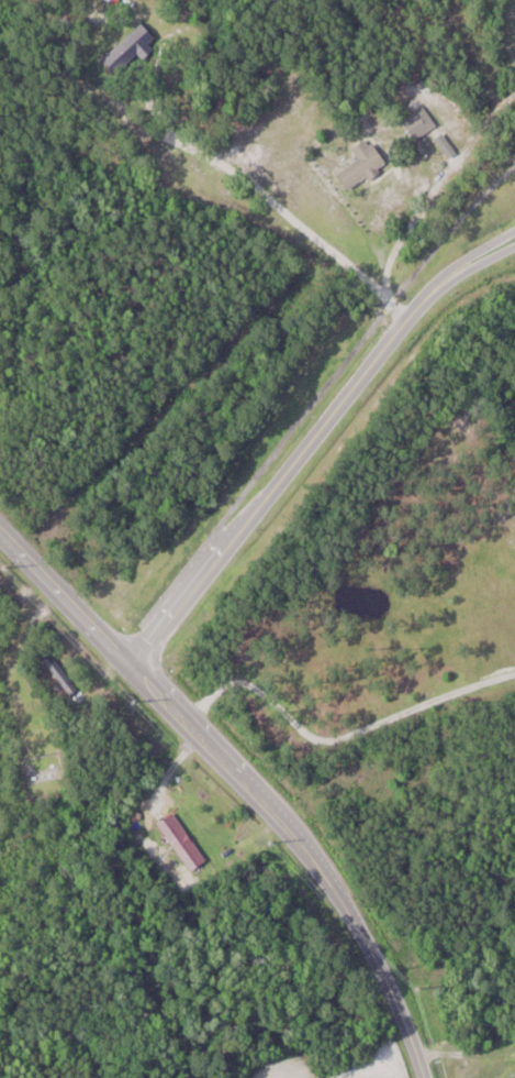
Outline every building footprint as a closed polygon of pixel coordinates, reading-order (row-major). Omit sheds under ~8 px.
[(159,48),(150,28),(101,48),(110,69),(159,48)] [(438,125),(424,106),(403,120),(417,140),(438,125)] [(369,136),(353,148),(360,158),(339,174),(352,191),(389,164),(369,136)] [(71,694),(79,688),(53,652),(45,658),(71,694)] [(160,821),(191,870),(207,860),(176,811),(160,821)]
